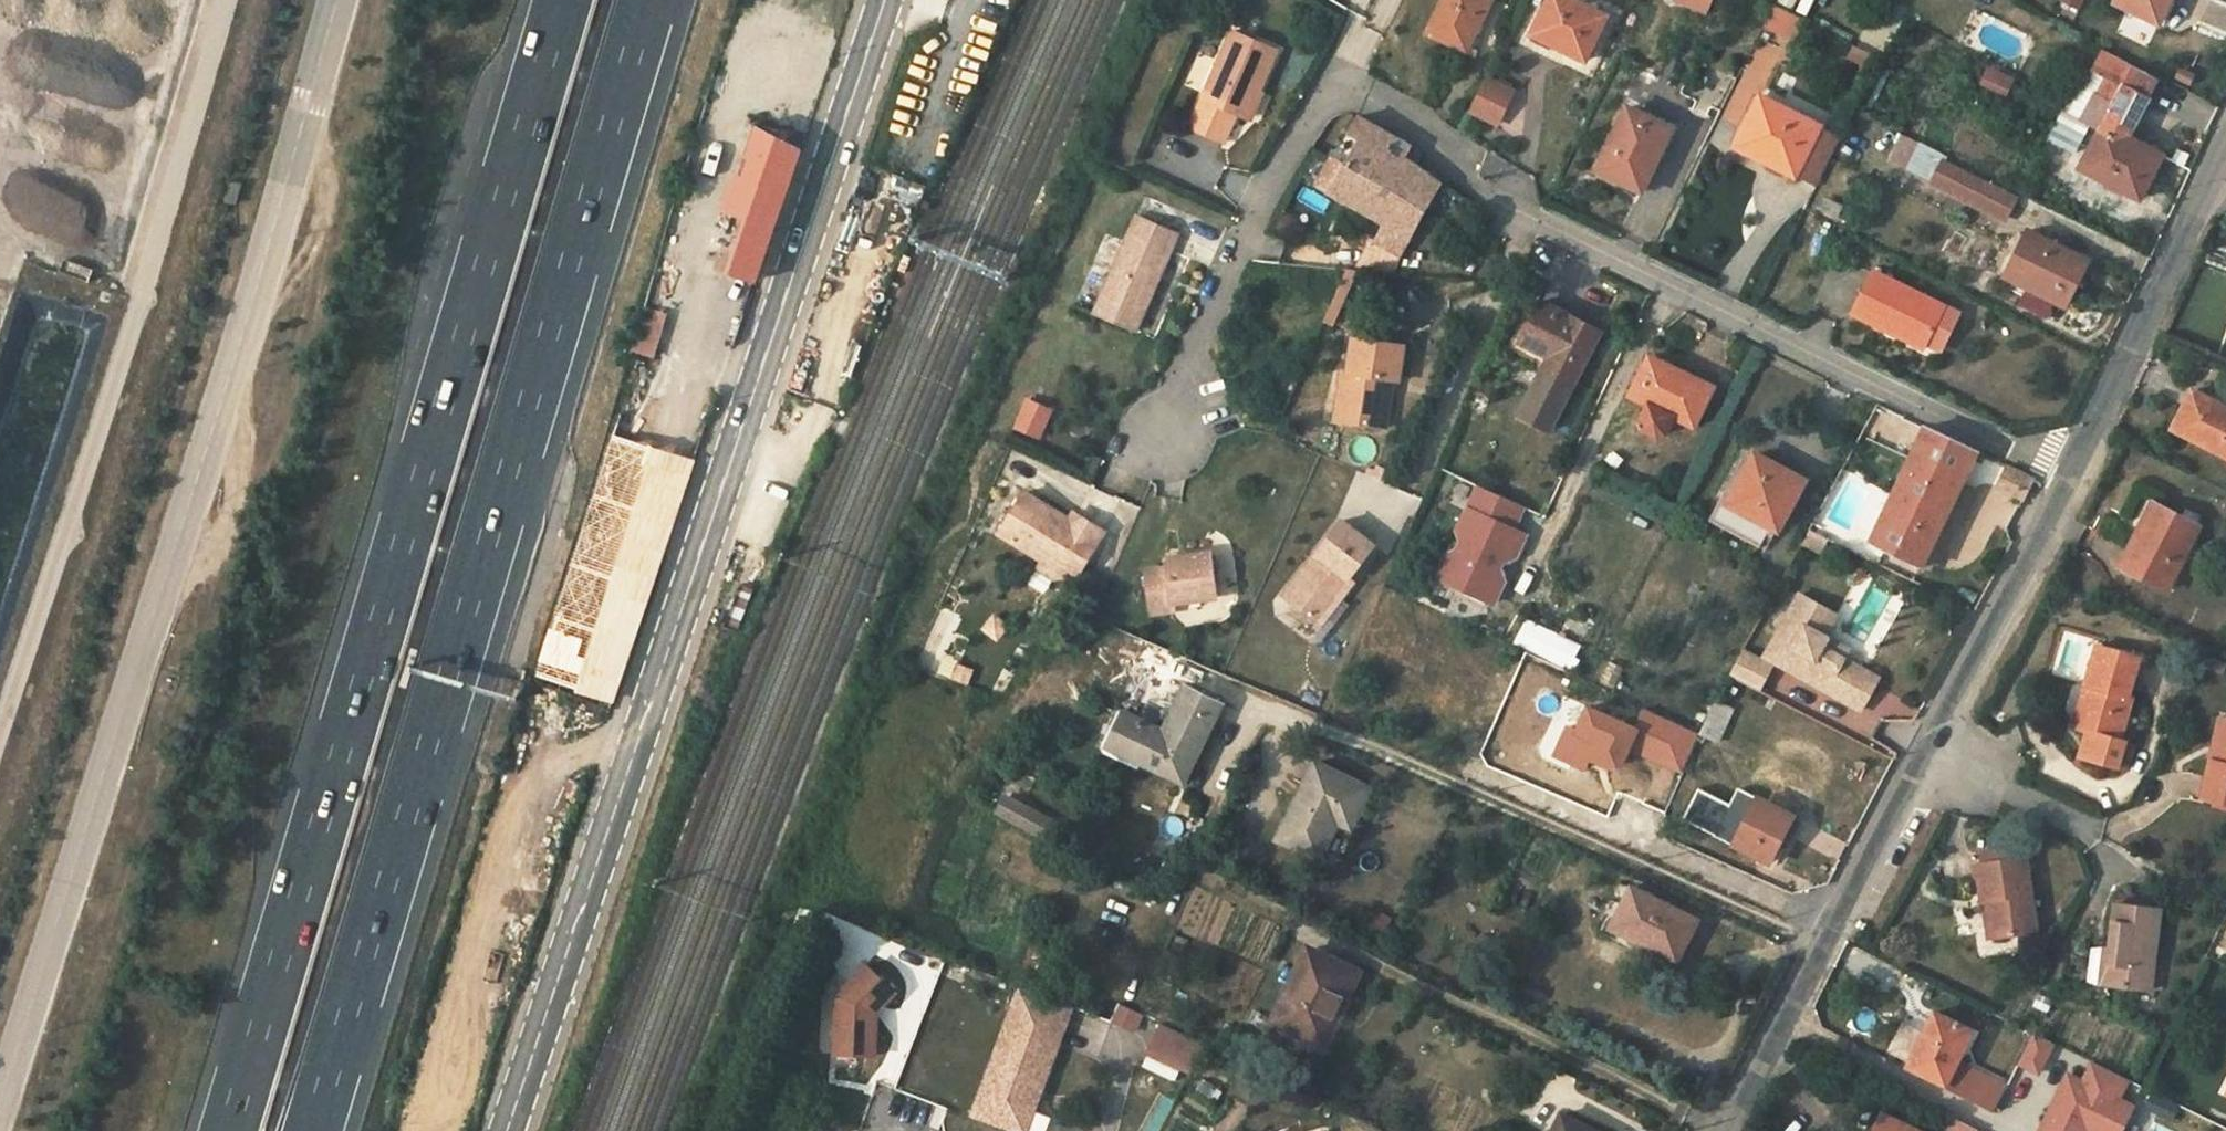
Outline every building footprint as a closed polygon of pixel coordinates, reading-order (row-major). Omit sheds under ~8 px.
[(1491,0),(1445,0),(1428,34),(1450,45),(1445,57),(1459,64),(1491,0)] [(1606,16),(1573,0),(1550,0),(1533,35),(1584,61),(1606,16)] [(1704,10),(1709,0),(1682,0),(1704,10)] [(1772,3),(1804,16),(1810,0),(1773,0),(1772,3)] [(2074,12),(2080,0),(2056,0),(2055,2),(2074,12)] [(2116,3),(2158,24),(2170,0),(2117,0),(2116,3)] [(1794,16),(1774,6),(1765,25),(1785,35),(1794,16)] [(1233,31),(1190,127),(1224,142),(1237,114),(1248,118),(1278,51),(1233,31)] [(2134,71),(2101,53),(2092,69),(2108,77),(2125,86),(2134,71)] [(1789,94),(1795,75),(1775,69),(1769,88),(1789,94)] [(2093,93),(2078,121),(2100,132),(2123,144),(2127,137),(2156,83),(2134,71),(2125,86),(2108,77),(2098,96),(2093,93)] [(1460,114),(1494,127),(1509,87),(1476,74),(1460,114)] [(2012,81),(2003,77),(1997,90),(2006,94),(2012,81)] [(1737,147),(1816,187),(1841,138),(1762,97),(1737,147)] [(1642,193),(1672,129),(1628,108),(1598,171),(1642,193)] [(1420,155),(1357,119),(1349,132),(1361,140),(1346,166),(1330,193),(1385,225),(1377,242),(1400,255),(1440,185),(1413,167),(1420,155)] [(802,153),(754,129),(745,154),(754,159),(747,181),(738,177),(727,209),(749,217),(732,268),(759,279),(802,153)] [(2163,156),(2127,137),(2123,144),(2100,132),(2080,170),(2139,201),(2163,156)] [(1943,163),(1945,158),(1921,146),(1903,137),(1891,161),(2004,219),(2014,199),(1943,163)] [(1316,185),(1330,193),(1346,166),(1332,158),(1316,185)] [(1178,232),(1138,215),(1095,311),(1136,329),(1178,232)] [(2087,261),(2029,231),(2005,278),(2028,290),(2021,304),(2045,316),(2052,301),(2063,307),(2087,261)] [(1945,307),(1872,272),(1853,315),(1892,333),(1895,327),(1929,342),(1945,307)] [(1516,352),(1543,366),(1547,369),(1534,394),(1529,392),(1517,415),(1548,431),(1600,333),(1542,302),(1516,352)] [(651,357),(667,311),(647,304),(631,350),(651,357)] [(1929,342),(1895,327),(1892,333),(1926,349),(1929,342)] [(1400,347),(1349,340),(1344,375),(1339,374),(1334,403),(1351,405),(1348,426),(1382,431),(1389,383),(1394,384),(1400,347)] [(1694,425),(1710,393),(1676,375),(1678,369),(1651,356),(1631,396),(1649,404),(1641,422),(1643,431),(1657,438),(1664,436),(1674,416),(1694,425)] [(1547,369),(1543,366),(1529,392),(1534,394),(1547,369)] [(1676,375),(1710,393),(1713,387),(1678,369),(1676,375)] [(2225,458),(2225,410),(2193,393),(2172,431),(2225,458)] [(1055,406),(1026,396),(1014,428),(1043,439),(1055,406)] [(1351,405),(1334,403),(1331,423),(1348,426),(1351,405)] [(1977,454),(1925,429),(1869,541),(1920,567),(1977,454)] [(539,677),(615,702),(695,463),(619,438),(539,677)] [(1752,471),(1760,456),(1750,451),(1742,465),(1752,471)] [(1742,465),(1718,510),(1726,514),(1720,526),(1761,547),(1769,534),(1773,536),(1804,481),(1760,456),(1752,471),(1742,465)] [(1467,509),(1512,529),(1523,507),(1478,486),(1467,509)] [(1070,519),(1024,492),(999,534),(1043,560),(1067,575),(1080,572),(1100,538),(1070,519)] [(2165,591),(2198,527),(2157,506),(2124,569),(2165,591)] [(1502,562),(1514,558),(1524,535),(1512,529),(1467,509),(1457,532),(1460,540),(1455,552),(1447,555),(1436,578),(1493,604),(1503,581),(1499,569),(1502,562)] [(1712,521),(1720,526),(1726,514),(1718,510),(1712,521)] [(1074,512),(1070,519),(1100,538),(1104,531),(1074,512)] [(1340,524),(1282,598),(1311,620),(1331,594),(1339,600),(1351,585),(1347,581),(1372,549),(1340,524)] [(1164,568),(1142,570),(1147,614),(1170,611),(1170,603),(1213,598),(1208,553),(1163,558),(1164,568)] [(1067,575),(1043,560),(1039,568),(1055,578),(1067,575)] [(1331,594),(1311,620),(1318,626),(1339,600),(1331,594)] [(1823,637),(1835,616),(1798,596),(1764,658),(1861,710),(1878,678),(1843,659),(1821,648),(1826,639),(1823,637)] [(986,613),(976,632),(995,642),(1005,623),(986,613)] [(1529,624),(1519,642),(1554,660),(1564,643),(1529,624)] [(1848,650),(1826,639),(1821,648),(1843,659),(1848,650)] [(2119,740),(2131,700),(2126,698),(2138,659),(2096,646),(2085,686),(2094,689),(2082,730),(2088,732),(2081,758),(2119,768),(2126,742),(2119,740)] [(951,663),(946,681),(966,687),(971,669),(951,663)] [(2094,689),(2085,686),(2072,728),(2082,730),(2094,689)] [(1186,687),(1164,730),(1200,747),(1221,705),(1186,687)] [(1715,703),(1700,735),(1717,742),(1731,711),(1715,703)] [(1682,772),(1700,735),(1647,710),(1638,730),(1590,707),(1579,731),(1568,726),(1555,755),(1585,769),(1589,761),(1591,757),(1609,766),(1612,768),(1621,764),(1629,747),(1682,772)] [(1182,783),(1200,747),(1164,730),(1125,711),(1109,747),(1182,783)] [(2210,761),(2216,762),(2208,800),(2225,804),(2225,720),(2220,719),(2210,761)] [(1591,757),(1589,761),(1607,770),(1609,766),(1591,757)] [(2216,762),(2210,761),(2201,799),(2208,800),(2216,762)] [(1354,816),(1368,788),(1316,762),(1277,839),(1317,858),(1336,822),(1331,820),(1337,806),(1354,816)] [(1715,836),(1730,804),(1700,789),(1684,821),(1715,836)] [(1792,817),(1738,789),(1730,804),(1715,836),(1768,863),(1792,817)] [(1006,797),(998,811),(1046,838),(1054,824),(1006,797)] [(1331,820),(1336,822),(1348,828),(1354,816),(1337,806),(1331,820)] [(1977,865),(1983,904),(1992,903),(1996,937),(2035,932),(2026,859),(1977,865)] [(1622,904),(1615,901),(1600,932),(1655,959),(1659,952),(1677,961),(1698,920),(1632,885),(1622,904)] [(1992,903),(1983,904),(1987,938),(1996,937),(1992,903)] [(2151,991),(2161,911),(2116,906),(2109,950),(2105,985),(2151,991)] [(1357,971),(1310,949),(1276,1021),(1323,1043),(1357,971)] [(2098,984),(2105,985),(2109,950),(2103,949),(2098,984)] [(837,1051),(876,1051),(877,1008),(895,987),(866,961),(838,993),(837,1051)] [(1074,1003),(1024,984),(976,1110),(1015,1125),(1027,1090),(1035,1093),(1043,1072),(1047,1074),(1074,1003)] [(1133,1033),(1139,1013),(1113,1005),(1107,1025),(1133,1033)] [(1972,1032),(1935,1013),(1908,1067),(1945,1086),(1957,1062),(1972,1032)] [(1184,1068),(1194,1038),(1151,1024),(1142,1055),(1184,1068)] [(2054,1044),(2036,1037),(2024,1066),(2041,1073),(2054,1044)] [(1957,1062),(1945,1086),(1962,1094),(1966,1085),(1990,1097),(1985,1106),(1998,1112),(2010,1089),(1957,1062)] [(2135,1109),(2127,1105),(2138,1083),(2096,1063),(2086,1083),(2081,1093),(2059,1100),(2044,1130),(2124,1130),(2135,1109)] [(2059,1100),(2081,1093),(2086,1083),(2070,1076),(2059,1100)] [(1966,1085),(1962,1094),(1985,1106),(1990,1097),(1966,1085)] [(1027,1090),(1015,1125),(1022,1128),(1035,1093),(1027,1090)] [(2169,1098),(2155,1092),(2147,1109),(2160,1115),(2169,1098)] [(2174,1122),(2183,1105),(2169,1098),(2160,1115),(2174,1122)] [(1975,1125),(1947,1111),(1940,1124),(1955,1130),(1973,1130),(1975,1125)] [(1562,1114),(1554,1130),(1595,1130),(1562,1114)] [(1884,1114),(1876,1130),(1918,1130),(1884,1114)]
